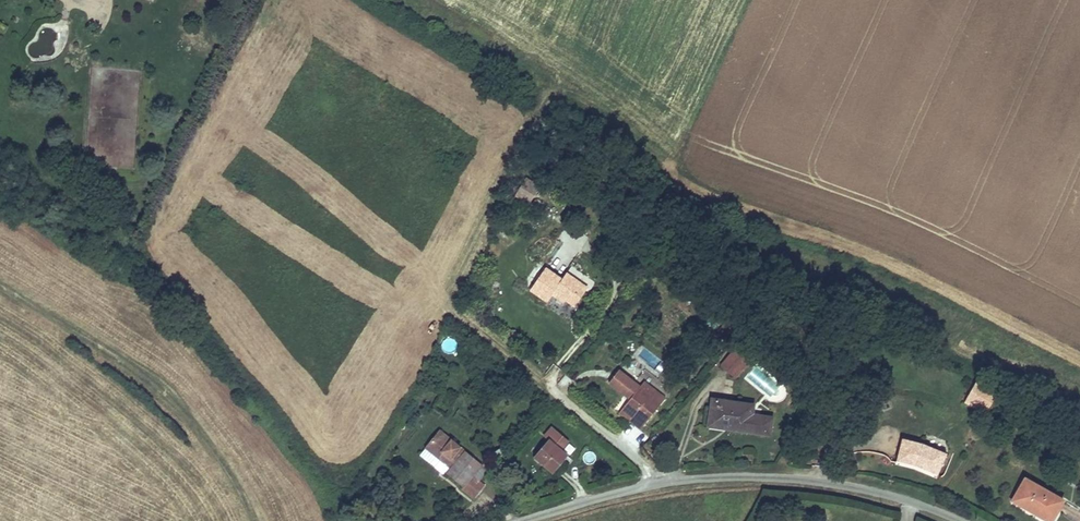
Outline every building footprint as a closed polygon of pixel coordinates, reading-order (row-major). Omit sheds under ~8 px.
[(535,182),(524,202),(535,209),(546,189),(535,182)] [(587,300),(594,290),(578,280),(574,286),(555,274),(540,297),(561,310),(568,300),(587,313),(593,303),(587,300)] [(600,294),(594,290),(587,300),(593,303),(600,294)] [(442,347),(452,354),(458,344),(449,338),(442,347)] [(733,368),(719,388),(733,398),(747,379),(733,368)] [(641,410),(633,420),(655,437),(677,410),(666,401),(659,409),(648,401),(652,397),(630,381),(620,393),(641,410)] [(986,413),(994,392),(971,383),(963,404),(986,413)] [(659,409),(666,401),(655,393),(652,397),(648,401),(659,409)] [(736,432),(758,429),(759,437),(798,431),(795,415),(773,418),(772,408),(733,414),(736,432)] [(655,437),(633,420),(629,426),(650,443),(655,437)] [(478,459),(441,421),(426,435),(436,446),(444,439),(454,450),(447,457),(441,462),(457,478),(454,481),(466,493),(480,480),(468,467),(478,459)] [(944,428),(923,424),(919,447),(938,450),(960,460),(969,439),(944,428)] [(568,440),(552,425),(541,437),(547,442),(532,457),(549,473),(565,456),(558,450),(568,440)] [(759,437),(758,429),(736,432),(736,441),(759,437)] [(454,450),(444,439),(436,446),(447,457),(454,450)] [(1036,494),(1067,511),(1079,488),(1049,471),(1036,494)] [(1067,511),(1074,515),(1079,503),(1079,489),(1079,488),(1067,511)]
